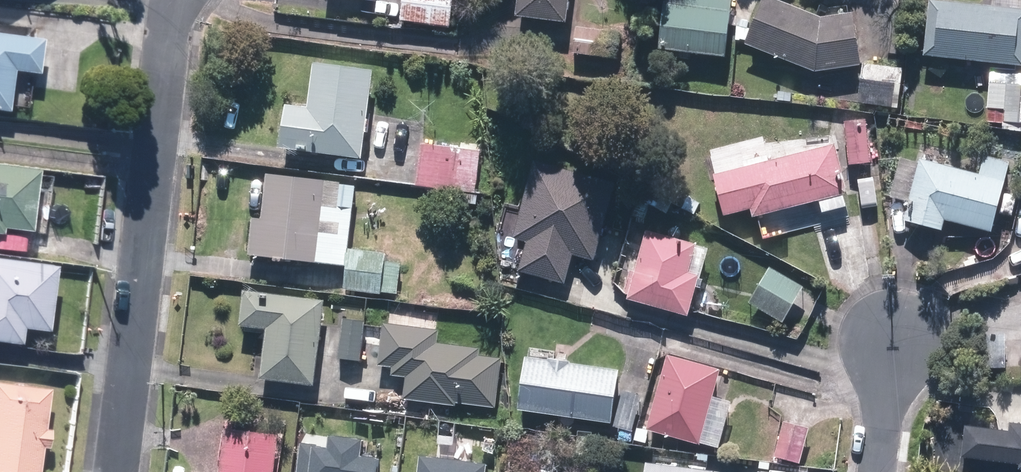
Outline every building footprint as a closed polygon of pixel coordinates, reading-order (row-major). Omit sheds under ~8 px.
[(396,29),(449,35),(453,0),(399,0),(396,29)] [(513,20),(564,26),(567,0),(515,0),(513,20)] [(693,0),(659,0),(657,59),(727,62),(729,2),(693,0)] [(768,0),(760,0),(740,49),(810,78),(856,71),(848,16),(815,21),(768,0)] [(923,3),(919,65),(988,70),(987,129),(1020,131),(1020,10),(923,3)] [(617,31),(572,30),(571,59),(616,60),(617,31)] [(11,104),(14,67),(39,69),(41,34),(0,31),(0,103),(11,104)] [(898,64),(859,64),(858,115),(898,115),(898,64)] [(306,111),(279,109),(275,157),(360,163),(367,73),(309,69),(306,111)] [(860,119),(837,123),(847,179),(870,175),(860,119)] [(713,158),(705,160),(719,219),(748,212),(751,223),(756,222),(760,242),(848,221),(830,143),(803,150),(799,136),(767,144),(765,135),(711,148),(713,158)] [(413,192),(459,196),(458,209),(475,211),(476,197),(480,152),(416,147),(413,192)] [(976,177),(916,164),(901,231),(938,239),(941,226),(990,236),(991,233),(1009,237),(1015,209),(999,206),(1007,169),(979,163),(976,177)] [(0,164),(0,234),(4,234),(5,223),(19,224),(18,231),(38,233),(40,214),(42,214),(43,201),(39,201),(42,167),(0,164)] [(613,185),(532,164),(520,211),(496,205),(488,235),(510,240),(508,246),(521,249),(514,277),(564,289),(570,265),(592,270),(613,185)] [(350,183),(263,178),(261,222),(248,222),(246,262),(268,264),(268,269),(280,270),(280,266),(342,270),(341,293),(401,296),(401,291),(407,291),(408,273),(400,272),(401,261),(378,260),(379,253),(347,252),(350,183)] [(705,251),(641,235),(623,307),(686,323),(705,251)] [(24,342),(26,325),(49,328),(57,261),(0,254),(0,340),(24,342)] [(803,286),(771,267),(748,308),(780,326),(803,286)] [(318,302),(241,296),(238,332),(263,334),(260,366),(255,366),(253,384),(311,389),(318,302)] [(365,321),(340,319),(336,364),(362,366),(365,321)] [(435,328),(379,327),(378,370),(387,370),(386,382),(401,382),(401,405),(496,408),(498,359),(477,358),(477,350),(434,348),(435,328)] [(1003,336),(982,336),(981,373),(1003,374),(1003,336)] [(717,371),(663,357),(643,434),(714,452),(726,403),(710,399),(717,371)] [(616,375),(522,361),(514,414),(608,428),(616,375)] [(45,426),(50,385),(0,380),(0,471),(41,471),(44,445),(51,446),(53,427),(45,426)] [(815,424),(789,418),(780,456),(806,462),(815,424)] [(959,429),(958,462),(1011,465),(1011,471),(1017,471),(1020,471),(1020,424),(1019,423),(1018,427),(1005,427),(1005,432),(959,429)] [(271,458),(276,458),(278,438),(222,431),(218,471),(269,471),(271,458)] [(307,440),(304,471),(385,471),(387,455),(370,453),(372,436),(337,432),(336,444),(307,440)] [(428,453),(426,471),(494,471),(495,461),(428,453)] [(655,471),(724,471),(725,462),(658,453),(655,471)]
